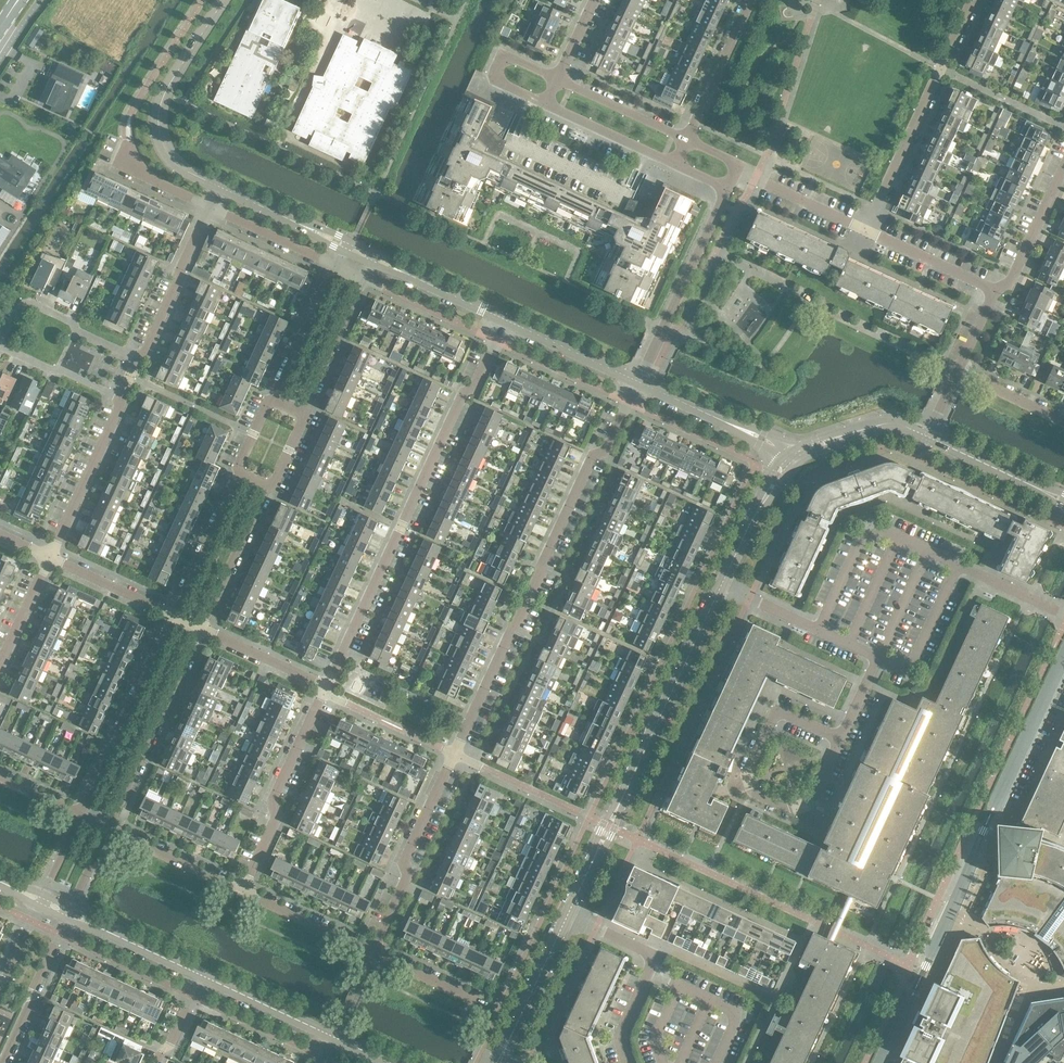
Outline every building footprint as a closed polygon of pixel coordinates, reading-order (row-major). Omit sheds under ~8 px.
[(296,25),(302,12),(300,11),(301,8),(284,0),(261,0),(214,101),(252,119),(296,25)] [(646,0),(624,0),(623,1),(641,9),(646,0)] [(719,19),(724,9),(706,0),(701,11),(719,19)] [(728,0),(706,0),(724,9),(728,0)] [(1018,0),(996,0),(995,1),(1013,10),(1018,0)] [(636,20),(641,9),(623,1),(618,11),(636,20)] [(1008,21),(1013,10),(995,1),(990,12),(1008,21)] [(561,13),(555,10),(545,5),(536,24),(554,32),(560,20),(558,19),(561,13)] [(666,16),(670,9),(665,7),(661,14),(666,16)] [(631,30),(636,20),(618,11),(613,22),(631,30)] [(714,30),(719,19),(701,11),(696,22),(714,30)] [(1003,31),(1008,21),(990,12),(985,23),(1003,31)] [(1052,21),(1054,16),(1048,13),(1045,18),(1052,21)] [(549,45),(554,32),(536,24),(531,22),(523,41),(544,51),(547,44),(549,45)] [(626,41),(631,30),(613,22),(608,33),(626,41)] [(709,41),(714,30),(696,22),(691,32),(709,41)] [(998,42),(1003,31),(985,23),(980,34),(998,42)] [(27,42),(35,46),(45,30),(37,25),(27,42)] [(505,26),(502,34),(507,37),(511,29),(505,26)] [(704,51),(709,41),(691,32),(686,43),(704,51)] [(621,52),(626,41),(608,33),(603,43),(621,52)] [(365,38),(362,43),(360,48),(356,46),(358,41),(344,34),(322,81),(317,79),(293,132),(307,138),(309,134),(314,136),(311,140),(309,145),(343,161),(347,151),(351,153),(349,158),(364,165),(390,108),(395,110),(415,67),(400,61),(398,65),(394,63),(398,54),(365,38)] [(993,53),(993,52),(998,42),(980,34),(975,44),(993,53)] [(1024,41),(1021,47),(1027,50),(1030,43),(1024,41)] [(616,62),(621,52),(603,43),(599,53),(598,54),(616,62)] [(699,62),(704,51),(686,43),(681,54),(699,62)] [(999,55),(993,52),(993,53),(975,44),(970,55),(988,63),(994,66),(999,55)] [(1036,54),(1030,51),(1028,56),(1034,59),(1036,54)] [(611,74),(616,62),(598,54),(599,53),(597,53),(594,60),(592,64),(598,67),(598,68),(596,73),(595,73),(608,79),(611,73),(611,74)] [(652,66),(657,55),(653,53),(648,64),(652,66)] [(694,73),(699,62),(681,54),(676,64),(694,73)] [(983,74),(988,63),(970,55),(965,66),(983,74)] [(1061,58),(1057,69),(1052,67),(1063,73),(1063,60),(1061,58)] [(694,73),(676,64),(671,75),(689,83),(694,73)] [(1052,67),(1047,78),(1063,86),(1063,73),(1052,67)] [(1020,72),(1018,77),(1024,80),(1027,75),(1020,72)] [(689,83),(671,75),(666,86),(684,94),(685,93),(689,83)] [(65,79),(63,84),(51,78),(41,100),(53,106),(61,87),(65,89),(64,90),(66,91),(67,90),(73,93),(77,84),(65,79)] [(1047,78),(1042,89),(1063,99),(1063,86),(1047,78)] [(686,94),(685,93),(684,94),(666,86),(661,83),(653,100),(671,109),(672,108),(671,108),(673,103),(674,103),(681,106),(686,94)] [(645,87),(639,85),(636,92),(641,94),(645,87)] [(954,89),(949,100),(972,111),(977,100),(954,89)] [(1042,89),(1035,103),(1050,110),(1052,106),(1061,110),(1063,103),(1063,99),(1042,89)] [(412,200),(466,225),(467,224),(466,224),(470,214),(471,214),(466,211),(481,180),(487,178),(519,192),(516,197),(517,197),(527,202),(528,202),(538,206),(538,207),(540,203),(551,207),(561,212),(559,217),(560,217),(570,221),(570,222),(581,226),(580,227),(581,227),(583,222),(615,237),(617,243),(602,275),(597,273),(598,273),(593,283),(592,283),(592,284),(643,308),(644,307),(643,306),(648,296),(648,297),(648,296),(644,294),(653,273),(658,276),(658,275),(662,265),(663,265),(658,262),(663,252),(668,241),(673,244),(673,243),(677,233),(678,233),(673,230),(678,220),(683,222),(682,222),(687,212),(688,212),(695,197),(694,196),(694,197),(669,185),(669,184),(664,182),(653,204),(634,203),(632,201),(636,191),(631,189),(636,179),(523,126),(518,124),(513,134),(508,131),(503,141),(500,140),(487,127),(497,105),(493,102),(492,103),(471,93),(467,91),(466,90),(460,104),(457,103),(413,199),(412,200)] [(972,111),(949,100),(944,111),(967,122),(972,111)] [(967,122),(944,111),(939,122),(948,126),(957,130),(963,133),(967,122)] [(990,129),(994,121),(990,119),(989,119),(985,126),(990,129)] [(1027,120),(1020,134),(1025,137),(1044,145),(1049,134),(1042,131),(1044,128),(1027,120)] [(952,141),(957,130),(948,126),(939,122),(934,132),(952,141)] [(1000,131),(1003,126),(996,123),(991,134),(999,138),(1002,132),(1000,131)] [(947,152),(947,151),(952,141),(934,132),(929,143),(947,152)] [(1039,156),(1044,145),(1025,137),(1020,147),(1028,151),(1039,156)] [(947,151),(947,152),(929,143),(924,154),(942,162),(948,165),(953,154),(947,151)] [(1034,167),(1039,156),(1028,151),(1020,147),(1015,158),(1034,167)] [(27,153),(25,159),(39,166),(42,160),(27,153)] [(964,159),(974,164),(977,158),(966,153),(964,159)] [(0,156),(0,187),(18,199),(37,170),(13,154),(8,161),(0,156)] [(937,173),(942,162),(924,154),(919,165),(937,173)] [(1029,178),(1034,167),(1015,158),(1010,169),(1029,178)] [(932,184),(937,173),(919,165),(914,175),(932,184)] [(1024,188),(1029,178),(1010,169),(1005,179),(1024,188)] [(98,200),(108,178),(96,173),(94,178),(89,176),(89,175),(88,175),(80,191),(98,200)] [(927,194),(932,184),(914,175),(909,186),(927,194)] [(1024,188),(1005,179),(1000,177),(995,188),(1019,199),(1024,188)] [(110,201),(119,184),(108,178),(98,200),(109,205),(111,201),(110,201)] [(975,185),(969,182),(966,188),(973,191),(975,185)] [(120,210),(130,189),(119,184),(110,201),(111,201),(109,205),(120,210)] [(927,194),(909,186),(905,196),(903,195),(904,196),(904,197),(928,208),(933,197),(927,194)] [(1014,210),(1019,199),(995,188),(990,199),(995,201),(1014,210)] [(131,215),(141,194),(130,189),(120,210),(131,215)] [(949,201),(955,204),(959,196),(953,193),(949,201)] [(144,217),(152,199),(141,194),(131,215),(142,220),(144,217)] [(904,196),(903,195),(900,202),(897,207),(904,210),(904,211),(902,215),(901,216),(920,225),(928,208),(904,197),(904,196)] [(154,226),(164,204),(152,199),(144,217),(142,220),(154,226)] [(1009,220),(1014,210),(995,201),(990,211),(1009,220)] [(165,231),(175,210),(164,204),(154,226),(165,231)] [(965,207),(959,204),(957,209),(963,212),(965,207)] [(700,208),(693,205),(690,213),(697,216),(700,208)] [(187,215),(175,210),(165,231),(182,239),(190,222),(189,222),(184,220),(187,215)] [(1004,231),(1009,220),(990,211),(985,222),(1004,231)] [(835,285),(888,310),(893,312),(893,311),(910,319),(910,320),(914,322),(919,324),(919,323),(928,327),(936,331),(936,332),(941,334),(953,309),(900,285),(900,284),(848,260),(850,257),(847,250),(838,246),(837,250),(798,232),(798,231),(758,213),(746,239),(752,241),(752,240),(764,246),(769,248),(768,249),(778,253),(778,252),(786,256),(786,257),(826,275),(831,264),(843,270),(835,285)] [(79,214),(76,222),(84,225),(87,218),(79,214)] [(999,242),(1004,231),(985,222),(981,220),(976,230),(980,232),(980,233),(999,242)] [(75,223),(72,229),(78,232),(81,225),(75,223)] [(0,225),(0,247),(10,231),(0,225)] [(220,257),(230,235),(218,230),(216,235),(211,233),(211,232),(210,232),(203,249),(220,257)] [(997,248),(999,242),(980,233),(976,243),(967,239),(964,245),(976,251),(977,250),(976,250),(978,245),(979,246),(979,245),(994,252),(997,248)] [(233,258),(241,241),(230,235),(220,257),(232,262),(234,258),(233,258)] [(1053,247),(1051,246),(1045,259),(1063,267),(1063,266),(1063,244),(1056,240),(1056,241),(1056,242),(1053,246),(1053,247)] [(244,263),(253,246),(241,241),(233,258),(234,258),(244,263)] [(254,272),(264,251),(253,246),(244,263),(242,267),(254,272)] [(158,260),(137,250),(132,262),(153,272),(158,260)] [(265,277),(275,256),(264,251),(254,272),(265,277)] [(278,279),(286,261),(275,256),(265,277),(277,283),(278,279)] [(47,284),(54,288),(53,289),(54,290),(69,257),(67,260),(56,257),(55,262),(46,258),(44,260),(42,262),(41,265),(37,273),(37,272),(31,284),(44,290),(47,284)] [(70,257),(66,266),(72,269),(76,260),(70,257)] [(1055,286),(1063,267),(1045,259),(1040,271),(1042,272),(1038,278),(1055,286)] [(289,284),(297,267),(286,261),(278,279),(289,284)] [(148,283),(153,272),(132,262),(126,273),(148,283)] [(204,278),(207,272),(195,266),(194,267),(195,267),(193,272),(192,272),(204,278)] [(309,272),(297,267),(289,284),(300,289),(298,293),(305,296),(313,279),(311,279),(307,277),(309,272)] [(81,302),(95,274),(94,274),(93,276),(78,270),(75,275),(73,279),(67,277),(58,297),(74,304),(77,296),(83,299),(81,302)] [(142,295),(148,283),(126,273),(121,285),(142,295)] [(203,281),(198,292),(219,302),(224,291),(203,281)] [(1056,292),(1050,290),(1036,283),(1036,284),(1034,289),(1033,289),(1033,290),(1031,289),(1026,301),(1044,309),(1048,311),(1056,292)] [(137,306),(142,295),(121,285),(116,296),(137,306)] [(219,302),(198,292),(193,303),(210,311),(210,312),(214,313),(219,302)] [(132,317),(137,306),(116,296),(111,307),(132,317)] [(387,307),(388,308),(388,306),(377,300),(374,307),(370,305),(366,307),(362,317),(368,320),(367,320),(379,325),(387,307)] [(1035,328),(1044,309),(1026,301),(1023,308),(1020,313),(1022,314),(1019,321),(1035,328)] [(210,311),(193,303),(188,313),(206,322),(206,321),(210,312),(210,311)] [(126,329),(132,317),(111,307),(103,324),(119,332),(120,331),(119,331),(122,326),(126,329)] [(389,330),(398,312),(388,308),(387,307),(379,325),(389,330)] [(400,335),(408,317),(398,312),(389,330),(400,335)] [(209,323),(206,321),(206,322),(188,313),(183,324),(204,334),(209,323)] [(272,314),(267,325),(283,332),(288,321),(272,314)] [(410,340),(419,322),(408,317),(400,335),(410,340)] [(421,345),(430,327),(419,322),(410,340),(421,345)] [(204,334),(183,324),(178,335),(195,344),(199,345),(204,334)] [(278,343),(283,332),(267,325),(262,335),(278,343)] [(432,350),(440,332),(430,327),(421,345),(432,350)] [(1030,374),(1032,371),(1035,363),(1040,354),(1033,351),(1035,347),(1028,344),(1034,333),(1028,330),(1019,349),(1011,367),(1023,373),(1024,371),(1030,374)] [(1050,330),(1047,337),(1053,340),(1056,333),(1050,330)] [(442,355),(452,335),(451,335),(450,337),(440,332),(432,350),(442,355)] [(191,354),(195,344),(178,335),(173,345),(191,354)] [(273,354),(278,343),(262,335),(257,346),(273,354)] [(463,340),(452,335),(442,355),(454,360),(460,362),(464,352),(463,349),(460,347),(463,340)] [(1011,367),(1019,349),(1000,340),(993,356),(999,359),(998,361),(1011,367)] [(194,355),(191,354),(173,345),(168,356),(186,364),(190,365),(194,355)] [(268,364),(273,354),(257,346),(252,357),(268,364)] [(367,364),(372,353),(355,346),(350,357),(367,364)] [(395,353),(392,359),(399,362),(402,356),(395,353)] [(184,376),(190,365),(186,364),(168,356),(163,367),(184,376)] [(264,375),(268,364),(252,357),(247,367),(264,375)] [(362,375),(367,364),(350,357),(345,367),(362,375)] [(518,369),(519,369),(520,367),(508,362),(505,368),(501,367),(498,368),(493,378),(499,381),(510,386),(518,369)] [(1063,377),(1063,370),(1048,362),(1040,378),(1047,381),(1046,383),(1058,389),(1063,377)] [(1040,365),(1035,363),(1032,371),(1037,373),(1040,365)] [(179,388),(184,376),(163,367),(158,378),(179,388)] [(258,386),(264,375),(247,367),(242,377),(252,382),(251,383),(258,386)] [(357,386),(362,375),(345,367),(340,378),(357,386)] [(521,391),(529,373),(519,369),(518,369),(510,386),(507,393),(518,398),(521,391)] [(0,401),(1,401),(2,401),(3,400),(4,399),(6,400),(16,379),(0,372),(0,401)] [(531,396),(540,378),(529,373),(521,391),(531,396)] [(247,393),(251,383),(252,382),(242,377),(235,374),(230,385),(247,393)] [(17,393),(13,402),(11,406),(29,414),(40,390),(35,387),(38,382),(25,376),(21,385),(22,389),(21,392),(17,393)] [(447,377),(444,383),(452,387),(455,380),(447,377)] [(352,396),(357,386),(340,378),(335,388),(352,396)] [(425,378),(420,389),(436,397),(441,386),(425,378)] [(542,401),(550,383),(540,378),(531,396),(542,401)] [(42,395),(49,398),(56,384),(49,381),(42,395)] [(553,406),(561,388),(550,383),(542,401),(553,406)] [(242,404),(247,393),(230,385),(225,396),(242,404)] [(347,407),(352,396),(335,388),(330,399),(347,407)] [(563,411),(572,393),(561,388),(553,406),(563,411)] [(431,407),(436,397),(420,389),(415,399),(431,407)] [(72,391),(64,408),(85,418),(90,406),(85,404),(88,399),(88,398),(72,391)] [(582,398),(572,393),(563,411),(574,416),(582,398)] [(150,396),(144,407),(162,415),(165,417),(171,405),(150,396)] [(237,415),(242,404),(225,396),(220,407),(237,415)] [(582,396),(582,398),(574,416),(585,421),(591,424),(596,414),(595,410),(591,408),(594,402),(582,396)] [(342,418),(347,407),(330,399),(325,410),(342,418)] [(426,418),(431,407),(415,399),(410,410),(426,418)] [(157,426),(162,415),(144,407),(139,417),(157,426)] [(487,407),(482,418),(498,425),(503,414),(487,407)] [(80,429),(85,418),(64,408),(58,419),(80,429)] [(421,428),(426,418),(410,410),(405,421),(421,428)] [(0,416),(0,434),(1,435),(11,415),(2,411),(0,416)] [(523,420),(532,424),(533,420),(534,419),(526,415),(523,420)] [(152,436),(157,426),(139,417),(134,428),(152,436)] [(330,417),(325,428),(342,436),(347,425),(330,417)] [(493,436),(498,425),(482,418),(477,428),(493,436)] [(74,440),(80,429),(58,419),(53,430),(74,440)] [(416,439),(421,428),(405,421),(400,431),(416,439)] [(212,425),(207,435),(223,443),(228,432),(212,425)] [(656,433),(657,433),(658,431),(646,426),(643,433),(639,431),(636,432),(631,442),(637,445),(637,446),(648,451),(656,433)] [(156,437),(152,436),(134,428),(129,439),(151,449),(156,437)] [(337,446),(342,436),(325,428),(320,439),(337,446)] [(488,448),(493,436),(477,428),(471,440),(488,448)] [(555,429),(555,430),(553,434),(561,438),(563,433),(555,429)] [(69,452),(72,446),(74,440),(53,430),(48,442),(69,452)] [(411,450),(416,439),(400,431),(395,442),(411,450)] [(667,438),(657,433),(656,433),(648,451),(646,455),(657,460),(667,438)] [(219,454),(223,443),(207,435),(202,446),(219,454)] [(566,457),(571,447),(571,446),(553,438),(548,448),(566,457)] [(667,465),(678,443),(667,438),(657,460),(667,465)] [(151,449),(129,439),(125,449),(142,458),(146,460),(151,449)] [(332,457),(337,446),(320,439),(315,449),(332,457)] [(488,448),(471,440),(467,450),(483,457),(488,448)] [(64,463),(69,452),(48,442),(43,453),(64,463)] [(406,460),(411,450),(395,442),(390,453),(406,460)] [(678,470),(688,448),(678,443),(667,465),(678,470)] [(214,464),(219,454),(202,446),(197,457),(204,461),(204,460),(214,464)] [(561,467),(566,457),(548,448),(543,459),(561,467)] [(689,475),(699,453),(688,448),(678,470),(689,475)] [(137,468),(142,458),(125,449),(120,460),(137,468)] [(327,468),(332,457),(315,449),(311,460),(327,468)] [(478,468),(483,457),(467,450),(462,460),(478,468)] [(59,474),(64,463),(43,453),(37,464),(59,474)] [(401,471),(406,460),(390,453),(385,463),(401,471)] [(702,476),(710,458),(699,453),(689,475),(700,480),(702,476)] [(720,463),(720,462),(710,458),(702,476),(712,481),(720,463)] [(556,478),(561,467),(543,459),(538,470),(556,478)] [(141,470),(137,468),(120,460),(115,470),(132,479),(136,481),(141,470)] [(220,467),(214,464),(204,460),(204,461),(199,471),(215,478),(220,467)] [(322,478),(327,468),(311,460),(306,471),(322,478)] [(473,479),(478,468),(462,460),(457,471),(473,479)] [(720,460),(720,462),(720,463),(712,481),(723,486),(723,485),(729,488),(734,478),(733,474),(729,473),(732,468),(732,466),(720,460)] [(774,580),(773,580),(772,579),(771,580),(769,583),(769,584),(769,585),(770,585),(775,588),(776,587),(798,597),(799,597),(800,597),(801,596),(801,595),(802,594),(802,593),(801,593),(801,592),(800,592),(828,531),(829,530),(829,529),(829,528),(828,527),(827,527),(829,523),(830,524),(831,524),(831,523),(832,523),(832,522),(833,522),(833,521),(838,510),(850,505),(854,505),(857,504),(861,502),(864,501),(868,500),(871,499),(874,497),(878,495),(890,491),(902,496),(902,497),(903,497),(904,497),(905,496),(906,495),(907,492),(913,495),(912,498),(920,502),(919,503),(919,504),(920,504),(920,505),(928,509),(929,509),(930,508),(931,507),(946,514),(947,512),(951,514),(951,515),(952,516),(953,515),(964,520),(964,521),(965,522),(966,521),(970,523),(969,525),(985,532),(984,533),(984,534),(985,535),(993,539),(994,539),(995,539),(995,538),(996,537),(1004,541),(1006,537),(1012,540),(998,570),(1026,583),(1031,577),(1028,574),(1030,569),(1032,570),(1037,564),(1034,561),(1036,556),(1038,557),(1043,551),(1040,548),(1042,543),(1044,544),(1049,538),(1046,535),(1048,530),(1050,531),(1051,530),(1025,518),(1022,524),(1016,521),(1017,518),(1018,518),(1018,517),(1017,516),(1017,515),(1016,515),(1015,515),(976,496),(973,494),(970,493),(967,491),(964,489),(961,488),(957,487),(954,485),(950,484),(924,472),(923,472),(922,472),(921,472),(920,473),(919,476),(913,473),(914,471),(900,464),(898,463),(897,463),(895,462),(893,462),(891,462),(889,462),(887,462),(886,462),(883,463),(882,463),(860,471),(860,470),(859,470),(859,469),(858,469),(849,472),(848,473),(848,474),(848,475),(826,483),(825,484),(823,485),(821,486),(819,488),(817,489),(816,491),(815,492),(814,493),(813,495),(806,510),(809,511),(805,519),(802,518),(798,527),(800,528),(798,532),(797,533),(798,533),(796,538),(794,537),(786,553),(788,554),(786,558),(785,558),(785,559),(786,559),(783,564),(782,563),(774,580)] [(396,482),(401,471),(385,463),(380,474),(396,482)] [(53,485),(59,474),(37,464),(32,476),(53,485)] [(127,489),(132,479),(115,470),(110,481),(127,489)] [(551,489),(556,478),(538,470),(533,480),(551,489)] [(210,489),(215,478),(199,471),(194,481),(210,489)] [(317,489),(322,478),(306,471),(301,481),(317,489)] [(468,489),(473,479),(457,471),(452,482),(468,489)] [(644,480),(626,472),(621,482),(639,491),(644,480)] [(391,492),(396,482),(380,474),(375,484),(391,492)] [(48,497),(53,485),(32,476),(27,487),(48,497)] [(546,499),(551,489),(533,480),(528,491),(546,499)] [(132,492),(127,489),(110,481),(105,492),(122,500),(127,503),(132,492)] [(205,500),(210,489),(194,481),(189,492),(205,500)] [(312,499),(317,489),(301,481),(296,492),(312,499)] [(463,500),(468,489),(452,482),(447,492),(463,500)] [(634,501),(639,491),(621,482),(616,493),(634,501)] [(386,503),(391,492),(375,484),(370,495),(386,503)] [(43,508),(48,497),(27,487),(22,498),(43,508)] [(715,490),(711,500),(723,504),(727,494),(715,490)] [(541,510),(546,499),(528,491),(523,502),(541,510)] [(117,511),(122,500),(105,492),(100,503),(117,511)] [(200,510),(205,500),(189,492),(184,503),(200,510)] [(307,510),(312,499),(296,492),(291,503),(307,510)] [(458,510),(463,500),(447,492),(442,503),(458,510)] [(629,512),(634,501),(616,493),(611,504),(629,512)] [(381,514),(386,503),(370,495),(365,506),(381,514)] [(37,520),(43,508),(22,498),(14,515),(34,525),(36,519),(37,520)] [(536,521),(541,510),(523,502),(518,513),(536,521)] [(112,522),(117,511),(100,503),(95,513),(112,522)] [(196,521),(200,510),(184,503),(179,513),(196,521)] [(282,503),(277,514),(293,522),(298,511),(282,503)] [(454,521),(458,510),(442,503),(437,513),(454,521)] [(624,523),(629,512),(611,504),(606,514),(624,523)] [(711,526),(714,518),(716,514),(696,505),(691,515),(709,524),(709,525),(711,526)] [(660,514),(664,516),(667,517),(670,509),(664,506),(660,514)] [(536,521),(518,513),(513,510),(508,521),(509,521),(531,532),(536,521)] [(107,532),(112,522),(95,513),(90,524),(107,532)] [(191,532),(196,521),(179,513),(174,524),(191,532)] [(373,532),(378,521),(362,513),(357,524),(373,532)] [(449,532),(454,521),(437,513),(432,524),(449,532)] [(288,532),(293,522),(277,514),(272,525),(288,532)] [(619,534),(624,523),(606,514),(601,525),(619,534)] [(704,535),(709,525),(709,524),(691,515),(686,526),(704,535)] [(526,542),(531,532),(509,521),(504,532),(507,533),(506,533),(526,542)] [(102,543),(103,542),(107,532),(90,524),(85,535),(102,543)] [(186,542),(191,532),(174,524),(169,535),(186,542)] [(368,542),(373,532),(357,524),(352,535),(368,542)] [(443,543),(449,532),(432,524),(427,535),(443,543)] [(704,535),(686,526),(681,524),(676,534),(681,537),(699,545),(704,535)] [(283,543),(288,532),(272,525),(267,536),(283,543)] [(618,534),(619,534),(601,525),(596,536),(613,544),(613,545),(618,547),(620,544),(622,542),(623,539),(623,536),(618,534)] [(521,554),(526,542),(506,533),(501,544),(519,552),(519,553),(521,554)] [(106,544),(103,542),(102,543),(85,535),(80,546),(101,556),(106,544)] [(181,553),(186,542),(169,535),(164,545),(181,553)] [(363,553),(368,542),(352,535),(347,545),(363,553)] [(279,554),(283,543),(267,536),(262,546),(279,554)] [(613,545),(613,544),(596,536),(591,547),(608,555),(614,558),(614,557),(618,548),(619,547),(618,547),(613,545)] [(694,556),(699,545),(681,537),(676,547),(694,556)] [(425,539),(420,550),(436,558),(442,547),(425,539)] [(519,553),(519,552),(501,544),(496,555),(514,563),(519,553)] [(176,564),(181,553),(164,545),(159,556),(176,564)] [(358,564),(363,553),(347,545),(342,556),(358,564)] [(274,564),(279,554),(262,546),(257,557),(274,564)] [(484,549),(483,548),(479,547),(475,554),(481,556),(484,549)] [(604,566),(608,555),(591,547),(586,557),(604,566)] [(689,567),(694,556),(676,547),(671,558),(689,567)] [(648,551),(644,549),(640,557),(644,559),(648,551)] [(431,568),(436,558),(420,550),(415,561),(431,568)] [(510,573),(514,563),(496,555),(492,553),(487,563),(510,573)] [(171,575),(176,564),(159,556),(154,567),(171,575)] [(353,574),(358,564),(342,556),(337,567),(353,574)] [(269,575),(274,564),(257,557),(252,567),(269,575)] [(598,577),(599,576),(604,566),(586,557),(581,568),(598,577)] [(641,567),(644,559),(640,557),(636,565),(641,567)] [(0,558),(0,572),(11,577),(16,566),(0,558)] [(684,578),(689,567),(671,558),(666,569),(684,578)] [(427,579),(431,568),(415,561),(410,571),(427,579)] [(504,585),(510,573),(487,563),(482,574),(504,585)] [(166,585),(171,575),(154,567),(149,577),(166,585)] [(264,586),(269,575),(252,567),(247,578),(264,586)] [(348,585),(353,574),(337,567),(332,577),(348,585)] [(601,577),(599,576),(598,577),(581,568),(575,579),(577,580),(578,579),(595,588),(601,577)] [(679,588),(684,578),(666,569),(661,580),(679,588)] [(422,590),(427,579),(410,571),(405,582),(422,590)] [(11,577),(0,572),(0,585),(6,588),(11,577)] [(627,578),(621,575),(618,582),(623,585),(627,578)] [(343,596),(348,585),(332,577),(327,588),(343,596)] [(259,596),(264,586),(247,578),(242,589),(259,596)] [(590,599),(595,588),(578,579),(577,580),(572,590),(590,599)] [(497,600),(502,589),(484,580),(479,591),(497,600)] [(674,599),(679,588),(661,580),(656,590),(674,599)] [(417,600),(422,590),(405,582),(400,593),(417,600)] [(78,595),(75,594),(60,587),(55,598),(73,606),(78,595)] [(338,606),(343,596),(327,588),(322,599),(338,606)] [(254,607),(259,596),(242,589),(237,599),(254,607)] [(585,609),(590,599),(572,590),(568,601),(585,609)] [(669,609),(674,599),(656,590),(652,601),(669,609)] [(492,611),(497,600),(479,591),(474,602),(492,611)] [(624,592),(621,600),(625,601),(625,602),(629,594),(624,592)] [(412,611),(417,600),(400,593),(395,603),(412,611)] [(68,617),(73,606),(55,598),(50,609),(68,617)] [(249,617),(254,607),(237,599),(232,610),(249,617)] [(333,617),(338,606),(322,599),(317,609),(333,617)] [(580,620),(585,609),(568,601),(562,612),(580,620)] [(664,620),(669,609),(652,601),(646,612),(664,620)] [(488,621),(492,611),(474,602),(469,613),(487,621),(487,620),(488,621)] [(407,622),(412,611),(395,603),(390,614),(407,622)] [(860,762),(832,823),(824,841),(829,844),(826,850),(761,819),(763,814),(752,808),(749,814),(746,812),(733,840),(877,907),(929,794),(927,793),(1009,616),(981,603),(980,606),(975,604),(970,615),(964,626),(970,629),(935,702),(922,696),(916,709),(893,698),(863,763),(860,762)] [(63,628),(68,617),(50,609),(45,619),(63,628)] [(328,627),(333,617),(317,609),(312,620),(328,627)] [(659,631),(664,620),(646,612),(641,609),(636,620),(641,622),(659,631)] [(244,628),(249,617),(232,610),(227,621),(244,628)] [(488,621),(487,620),(487,621),(469,613),(465,611),(460,622),(465,625),(466,624),(484,633),(489,621),(488,621)] [(402,632),(407,622),(390,614),(385,624),(402,632)] [(560,616),(555,627),(573,636),(578,624),(560,616)] [(58,638),(63,628),(45,619),(40,630),(58,638)] [(146,627),(131,620),(129,619),(123,630),(141,638),(146,627)] [(323,638),(328,627),(312,620),(307,630),(323,638)] [(654,641),(659,631),(641,622),(636,633),(654,641)] [(397,643),(402,632),(385,624),(380,635),(397,643)] [(479,643),(484,633),(466,624),(465,625),(466,625),(461,635),(479,643)] [(777,644),(781,637),(753,624),(667,809),(716,832),(729,805),(714,798),(711,803),(707,802),(719,776),(724,779),(727,771),(728,771),(736,754),(732,752),(768,675),(777,679),(776,681),(834,708),(844,686),(846,680),(847,677),(777,644)] [(579,638),(573,636),(555,627),(550,638),(568,646),(574,649),(579,638)] [(274,637),(277,631),(273,629),(268,640),(272,642),(274,637)] [(53,649),(58,638),(40,630),(35,641),(53,649)] [(136,649),(141,638),(123,630),(118,641),(136,649)] [(319,649),(323,638),(307,630),(302,641),(319,649)] [(479,643),(461,635),(456,633),(451,643),(474,654),(479,643)] [(649,652),(654,641),(636,633),(631,644),(649,652)] [(392,653),(397,643),(380,635),(375,646),(392,653)] [(563,657),(568,646),(550,638),(546,648),(545,649),(563,657)] [(48,660),(53,649),(35,641),(30,651),(48,660)] [(131,659),(136,649),(118,641),(113,651),(131,659)] [(313,660),(319,649),(302,641),(297,652),(313,660)] [(469,665),(474,654),(451,643),(446,654),(451,657),(469,665)] [(387,664),(392,653),(375,646),(370,657),(380,661),(380,662),(381,662),(379,667),(378,666),(378,667),(392,674),(395,668),(387,664)] [(558,667),(563,657),(545,649),(546,648),(544,647),(539,658),(558,667)] [(642,668),(647,656),(630,648),(624,659),(642,668)] [(43,670),(48,660),(30,651),(25,662),(43,670)] [(126,670),(131,659),(113,651),(109,662),(126,670)] [(220,656),(218,660),(210,657),(205,668),(227,678),(234,662),(220,656)] [(464,675),(469,665),(451,657),(446,667),(464,675)] [(637,679),(642,668),(624,659),(619,657),(614,668),(619,670),(637,679)] [(558,668),(558,667),(539,658),(534,669),(552,677),(556,667),(558,668)] [(38,681),(43,670),(25,662),(21,673),(38,681)] [(121,681),(126,670),(109,662),(104,672),(121,681)] [(460,685),(464,675),(446,667),(441,678),(458,686),(459,685),(460,685)] [(227,678),(205,668),(200,679),(218,687),(222,689),(227,678)] [(556,680),(552,677),(534,669),(529,680),(547,688),(552,690),(556,680)] [(116,691),(121,681),(104,672),(99,670),(94,681),(116,691)] [(632,689),(637,679),(619,670),(614,681),(632,689)] [(33,691),(38,681),(21,673),(16,683),(33,691)] [(460,685),(459,685),(458,686),(441,678),(436,689),(437,689),(434,695),(446,701),(447,700),(446,700),(448,695),(449,696),(449,695),(456,698),(461,686),(460,685)] [(213,697),(218,687),(200,679),(195,689),(213,697)] [(541,699),(547,688),(529,680),(524,691),(541,699)] [(853,683),(846,680),(844,686),(850,689),(853,683)] [(111,702),(116,691),(94,681),(89,691),(94,694),(111,702)] [(627,700),(632,689),(614,681),(609,691),(627,700)] [(28,702),(33,691),(16,683),(10,694),(28,702)] [(279,683),(272,699),(291,708),(296,697),(293,696),(294,693),(290,691),(291,689),(292,689),(279,683)] [(208,708),(213,697),(195,689),(190,700),(208,708)] [(253,703),(258,692),(253,690),(248,701),(253,703)] [(546,701),(541,699),(524,691),(519,701),(536,710),(541,712),(546,701)] [(622,711),(627,700),(609,691),(604,702),(622,711)] [(12,698),(0,693),(0,701),(9,705),(12,698)] [(106,713),(111,702),(94,694),(89,704),(106,713)] [(286,719),(291,708),(272,699),(268,697),(263,708),(267,710),(286,719)] [(568,698),(564,706),(570,708),(574,700),(570,699),(568,698)] [(622,711),(604,702),(598,699),(594,710),(617,721),(622,711)] [(203,719),(208,708),(190,700),(185,710),(203,719)] [(532,720),(536,710),(519,701),(514,712),(532,720)] [(102,723),(106,713),(89,704),(84,715),(102,723)] [(198,729),(203,719),(185,710),(180,721),(198,729)] [(281,729),(286,719),(267,710),(262,720),(281,729)] [(612,732),(617,721),(594,710),(588,721),(589,721),(612,732)] [(537,723),(532,720),(514,712),(509,723),(532,734),(537,723)] [(96,734),(102,723),(84,715),(79,726),(96,734)] [(343,743),(353,724),(342,719),(338,727),(332,724),(326,735),(343,743)] [(556,732),(561,721),(556,719),(551,730),(556,732)] [(276,740),(281,729),(262,720),(257,731),(276,740)] [(193,740),(198,729),(180,721),(176,732),(193,740)] [(607,743),(612,732),(589,721),(584,732),(607,743)] [(565,735),(569,725),(564,722),(559,732),(565,735)] [(527,745),(532,734),(509,723),(504,733),(527,745)] [(354,748),(363,729),(353,724),(343,743),(354,748)] [(11,733),(0,728),(0,750),(3,751),(11,733)] [(365,753),(374,734),(363,729),(354,748),(365,753)] [(1063,730),(1063,732),(1060,738),(1059,739),(1060,740),(1057,746),(1056,746),(1056,747),(1055,747),(1056,748),(1053,754),(1052,754),(1052,755),(1052,756),(1049,762),(1048,763),(1048,764),(1045,770),(1044,771),(1044,772),(1042,778),(1041,778),(1040,779),(1041,780),(1030,802),(1029,803),(1030,803),(1027,810),(1026,810),(1026,811),(1023,818),(1021,821),(1022,822),(1021,828),(996,825),(997,876),(1002,876),(982,916),(982,917),(989,927),(993,926),(994,926),(1001,926),(1002,926),(1010,926),(1011,927),(1018,928),(1019,928),(1026,931),(1027,931),(1034,934),(1035,935),(1042,941),(1047,944),(1048,945),(1053,950),(1054,951),(1058,957),(1059,958),(1062,964),(1063,966),(1063,969),(1063,730)] [(271,750),(276,740),(257,731),(252,742),(271,750)] [(188,751),(193,740),(176,732),(171,742),(188,751)] [(602,754),(607,743),(584,732),(579,743),(584,745),(602,754)] [(14,756),(22,739),(11,733),(3,751),(14,756)] [(522,755),(527,745),(504,733),(499,743),(498,743),(498,744),(522,755)] [(375,758),(384,739),(374,734),(365,753),(375,758)] [(25,762),(34,744),(22,739),(14,756),(25,762)] [(386,763),(395,744),(384,739),(375,758),(386,763)] [(271,750),(252,742),(248,740),(243,750),(247,752),(266,761),(271,750)] [(183,761),(188,751),(171,742),(166,753),(183,761)] [(515,772),(522,755),(498,744),(498,743),(497,742),(492,754),(499,757),(498,758),(499,758),(497,763),(496,762),(496,763),(515,772)] [(558,745),(554,743),(551,751),(556,754),(560,746),(558,745)] [(37,767),(45,749),(34,744),(25,762),(37,767)] [(397,768),(406,749),(395,744),(386,763),(397,768)] [(597,764),(602,754),(584,745),(579,756),(597,764)] [(231,749),(227,747),(223,754),(228,756),(231,749)] [(48,772),(56,754),(45,749),(37,767),(48,772)] [(407,773),(416,754),(406,749),(397,768),(407,773)] [(261,772),(266,761),(247,752),(242,763),(261,772)] [(178,772),(183,761),(166,753),(160,764),(178,772)] [(592,775),(597,764),(579,756),(574,753),(569,764),(574,767),(592,775)] [(59,777),(68,760),(56,754),(48,772),(59,777)] [(427,759),(416,754),(407,773),(424,781),(428,772),(428,771),(428,772),(422,769),(427,759)] [(81,766),(68,760),(59,777),(71,783),(74,776),(76,777),(81,766)] [(321,760),(316,771),(335,780),(340,769),(321,760)] [(256,782),(261,772),(242,763),(237,773),(256,782)] [(588,784),(592,775),(574,767),(570,777),(569,777),(587,786),(588,784)] [(533,780),(536,773),(529,770),(526,777),(533,780)] [(330,791),(335,780),(316,771),(311,782),(330,791)] [(251,793),(256,782),(237,773),(232,784),(251,793)] [(590,785),(588,784),(587,786),(569,777),(570,777),(566,775),(561,785),(557,782),(553,790),(575,800),(578,794),(584,797),(590,785)] [(325,802),(330,791),(311,782),(306,793),(325,802)] [(480,783),(475,795),(494,804),(500,792),(480,783)] [(246,804),(251,793),(232,784),(227,795),(246,804)] [(379,801),(383,803),(402,812),(408,801),(384,790),(379,801)] [(320,812),(325,802),(306,793),(301,803),(320,812)] [(494,804),(475,795),(470,806),(489,815),(494,804)] [(151,820),(160,803),(146,796),(140,807),(143,808),(140,815),(151,820)] [(163,826),(171,808),(160,803),(151,820),(163,826)] [(315,823),(320,812),(301,803),(296,814),(315,823)] [(397,822),(402,812),(383,803),(378,813),(397,822)] [(242,806),(239,812),(252,818),(252,817),(254,812),(255,812),(242,806)] [(489,815),(470,806),(465,816),(484,825),(489,815)] [(174,831),(182,813),(171,808),(163,826),(174,831)] [(393,833),(397,822),(378,813),(373,811),(368,822),(393,833)] [(185,836),(193,818),(182,813),(174,831),(185,836)] [(566,836),(569,829),(571,825),(546,813),(541,824),(564,835),(564,836),(566,836)] [(310,834),(315,823),(296,814),(291,825),(310,834)] [(512,824),(516,817),(511,815),(508,822),(512,824)] [(527,817),(525,816),(521,815),(517,823),(522,826),(527,817)] [(484,825),(465,816),(460,827),(479,836),(484,825)] [(196,841),(205,824),(193,818),(185,836),(196,841)] [(388,844),(393,833),(368,822),(363,832),(368,834),(388,844)] [(512,825),(506,822),(503,829),(509,831),(512,825)] [(208,846),(216,829),(205,824),(196,841),(208,846)] [(559,846),(564,836),(564,835),(541,824),(536,835),(559,846)] [(479,836),(460,827),(455,838),(475,847),(479,849),(484,838),(479,836)] [(287,834),(300,840),(302,834),(290,828),(290,829),(288,834),(287,834)] [(514,828),(510,837),(514,839),(518,830),(514,828)] [(219,852),(227,834),(216,829),(208,846),(219,852)] [(241,841),(227,834),(219,852),(230,857),(234,850),(236,852),(241,841)] [(383,854),(388,844),(368,834),(363,845),(383,854)] [(554,857),(559,846),(536,835),(530,846),(554,857)] [(510,848),(514,839),(510,837),(506,847),(510,848)] [(475,847),(455,838),(450,848),(470,857),(475,847)] [(378,865),(383,854),(363,845),(359,843),(354,854),(378,865)] [(549,867),(554,857),(530,846),(526,856),(549,867)] [(470,857),(450,848),(447,847),(445,852),(448,853),(445,859),(465,868),(470,870),(475,859),(470,857)] [(502,854),(500,858),(504,860),(508,851),(504,849),(502,854)] [(544,878),(549,867),(526,856),(521,867),(544,878)] [(282,881),(291,864),(277,857),(271,868),(274,869),(271,876),(282,881)] [(460,878),(465,868),(445,859),(440,869),(460,878)] [(294,887),(302,869),(291,864),(282,881),(294,887)] [(669,907),(679,887),(679,886),(678,885),(672,881),(672,882),(635,864),(627,880),(628,881),(628,880),(630,881),(626,890),(624,889),(621,894),(623,895),(619,905),(617,904),(614,909),(616,910),(612,920),(639,932),(643,925),(652,929),(650,933),(661,938),(664,932),(659,929),(663,921),(649,915),(648,917),(644,915),(649,905),(658,910),(659,907),(667,911),(666,912),(667,912),(669,907)] [(386,873),(373,867),(370,873),(383,879),(383,878),(385,873),(386,873)] [(539,889),(544,878),(521,867),(516,878),(539,889)] [(305,892),(313,874),(302,869),(294,887),(305,892)] [(455,889),(460,878),(440,869),(436,880),(455,889)] [(498,872),(494,871),(490,879),(494,881),(498,872)] [(316,897),(324,879),(313,874),(305,892),(316,897)] [(534,900),(539,889),(516,878),(511,889),(534,900)] [(327,902),(336,884),(324,879),(316,897),(327,902)] [(455,889),(436,880),(432,890),(450,899),(455,889)] [(339,908),(347,890),(336,884),(327,902),(339,908)] [(472,895),(472,896),(474,897),(478,899),(483,888),(479,886),(477,885),(472,895)] [(680,912),(689,892),(679,887),(669,907),(680,912)] [(529,910),(534,900),(511,889),(506,899),(506,900),(529,910)] [(350,913),(358,895),(347,890),(339,908),(350,913)] [(432,902),(435,896),(422,890),(423,890),(420,896),(432,902)] [(690,917),(700,897),(689,892),(680,912),(690,917)] [(372,902),(358,895),(350,913),(362,918),(365,911),(367,913),(372,902)] [(701,922),(710,902),(700,897),(690,917),(701,922)] [(524,921),(529,910),(506,900),(502,910),(524,921)] [(712,927),(721,907),(710,902),(701,922),(712,927)] [(722,932),(732,912),(721,907),(712,927),(722,932)] [(519,931),(524,921),(502,910),(497,921),(519,931)] [(481,917),(476,915),(470,912),(468,917),(479,922),(481,917)] [(733,937),(742,917),(732,912),(722,932),(733,937)] [(744,942),(753,922),(742,917),(733,937),(744,942)] [(415,943),(423,925),(409,919),(404,930),(406,931),(403,938),(415,943)] [(668,923),(663,921),(659,929),(664,932),(668,923)] [(754,947),(764,927),(753,922),(744,942),(754,947)] [(426,948),(434,931),(423,925),(415,943),(426,948)] [(765,952),(774,932),(764,927),(754,947),(765,952)] [(437,954),(446,936),(434,931),(426,948),(437,954)] [(776,957),(785,937),(774,932),(765,952),(771,955),(770,958),(774,960),(776,957)] [(767,1031),(772,1034),(771,1034),(772,1035),(775,1028),(784,1032),(770,1062),(804,1062),(829,1010),(856,952),(814,932),(801,959),(815,965),(790,1020),(781,1016),(780,1018),(774,1015),(766,1032),(767,1032),(767,1031)] [(677,945),(681,937),(677,935),(673,943),(677,945)] [(448,959),(457,941),(446,936),(437,954),(448,959)] [(685,939),(681,937),(677,945),(682,947),(685,939)] [(797,942),(785,937),(776,957),(787,962),(796,942),(796,943),(797,942)] [(1018,984),(1017,984),(1019,981),(1016,980),(1016,979),(1015,979),(1008,975),(1009,975),(1008,974),(1001,970),(1002,969),(1001,969),(995,964),(995,963),(990,957),(989,956),(985,950),(985,949),(984,949),(981,942),(981,941),(980,941),(979,938),(975,938),(962,939),(940,984),(934,981),(900,1054),(904,1056),(901,1062),(988,1062),(997,1039),(999,1039),(1001,1036),(999,1036),(1001,1031),(1000,1031),(1003,1024),(1004,1024),(1006,1019),(1007,1019),(1008,1017),(1006,1016),(1018,984)] [(460,964),(468,946),(457,941),(448,959),(460,964)] [(694,953),(698,945),(698,944),(692,941),(688,950),(694,953)] [(698,955),(702,947),(698,945),(694,953),(698,955)] [(471,969),(479,952),(468,946),(460,964),(471,969)] [(592,965),(585,981),(582,979),(577,989),(581,991),(573,1007),(569,1006),(565,1016),(568,1017),(560,1036),(564,1047),(560,1048),(564,1059),(568,1057),(570,1062),(599,1062),(590,1037),(626,958),(601,946),(601,947),(597,955),(594,953),(589,963),(592,965)] [(707,949),(702,947),(698,955),(703,957),(707,949)] [(712,958),(714,951),(707,949),(705,956),(712,958)] [(482,975),(490,957),(479,952),(471,969),(482,975)] [(720,965),(724,957),(719,955),(716,963),(720,965)] [(505,963),(490,957),(482,975),(494,980),(497,973),(499,974),(505,963)] [(728,959),(724,957),(720,965),(724,967),(728,959)] [(76,981),(85,963),(73,958),(70,965),(68,964),(62,975),(76,981)] [(86,991),(96,969),(85,963),(76,981),(74,986),(86,991)] [(741,975),(745,967),(741,965),(737,973),(741,975)] [(749,969),(745,967),(741,975),(745,977),(749,969)] [(97,996),(107,974),(96,969),(86,991),(97,996)] [(108,1001),(118,979),(107,974),(97,996),(108,1001)] [(762,985),(766,977),(762,975),(758,983),(762,985)] [(771,979),(766,977),(762,985),(767,987),(771,979)] [(119,1007),(130,984),(118,979),(108,1001),(119,1007)] [(131,1012),(141,990),(130,984),(119,1007),(131,1012)] [(142,1017),(152,995),(141,990),(131,1012),(142,1017)] [(164,1000),(152,995),(142,1017),(156,1024),(163,1008),(161,1007),(164,1000)] [(1033,1004),(1005,1062),(1036,1062),(1048,1052),(1054,1055),(1054,1056),(1054,1057),(1054,1058),(1054,1059),(1055,1059),(1055,1060),(1056,1060),(1057,1060),(1058,1060),(1059,1060),(1060,1060),(1061,1059),(1061,1058),(1062,1056),(1063,1053),(1063,999),(1033,1004)] [(56,1005),(50,1017),(69,1025),(74,1014),(56,1005)] [(64,1037),(69,1025),(50,1017),(45,1028),(64,1037)] [(206,1047),(216,1025),(204,1019),(201,1026),(199,1025),(191,1040),(206,1047)] [(217,1052),(227,1030),(216,1025),(206,1047),(217,1052)] [(93,1026),(89,1035),(93,1037),(97,1029),(93,1026)] [(106,1033),(108,1029),(102,1027),(99,1033),(104,1036),(106,1033)] [(58,1048),(64,1037),(45,1028),(40,1039),(58,1048)] [(128,1039),(108,1029),(106,1033),(113,1037),(118,1041),(109,1060),(115,1062),(117,1062),(118,1060),(125,1062),(141,1062),(145,1054),(125,1045),(128,1039)] [(228,1057),(238,1035),(227,1030),(217,1052),(228,1057)] [(89,1045),(93,1037),(89,1035),(85,1043),(89,1045)] [(239,1062),(250,1040),(238,1035),(228,1057),(239,1062)] [(53,1059),(58,1048),(40,1039),(34,1050),(53,1059)] [(261,1045),(250,1040),(239,1062),(241,1062),(253,1062),(261,1045)] [(272,1051),(261,1045),(253,1062),(266,1062),(272,1051)] [(82,1049),(79,1057),(83,1059),(87,1051),(82,1049)] [(53,1059),(34,1050),(29,1061),(32,1062),(51,1062),(53,1059)] [(283,1056),(272,1051),(266,1062),(280,1062),(283,1056)]
